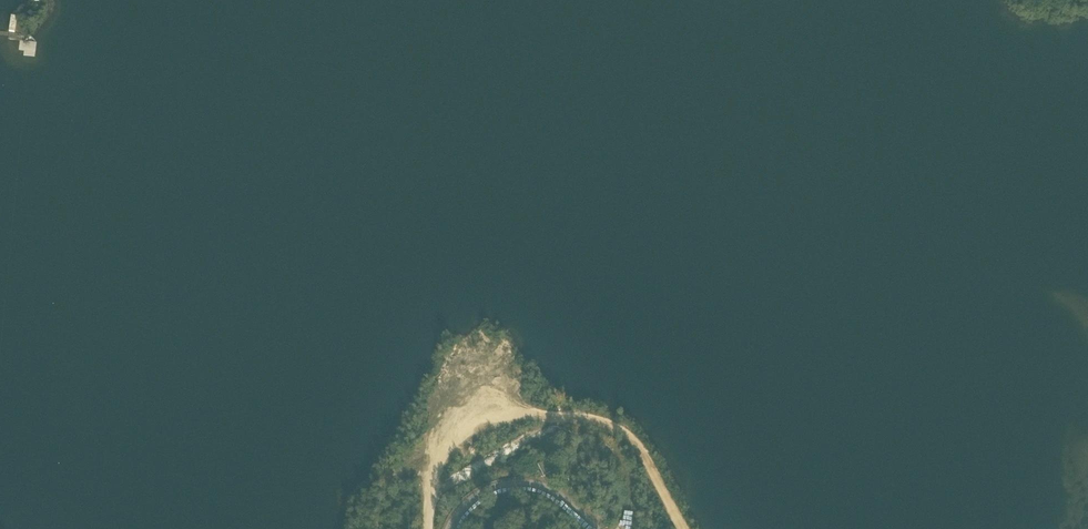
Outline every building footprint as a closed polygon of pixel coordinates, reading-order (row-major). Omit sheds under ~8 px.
[(541,425),(529,431),(536,443),(548,436),(541,425)] [(496,436),(489,441),(493,448),(500,444),(496,436)] [(520,437),(449,478),(455,490),(527,448),(520,437)] [(553,458),(538,466),(544,477),(559,469),(553,458)]
